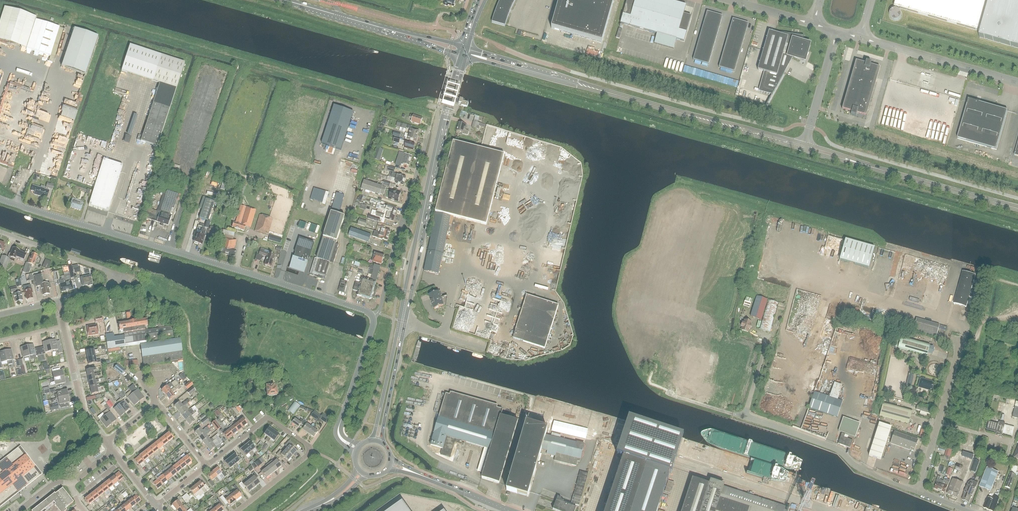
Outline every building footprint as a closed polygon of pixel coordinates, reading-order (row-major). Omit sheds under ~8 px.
[(492,22),(505,26),(506,22),(508,18),(509,13),(511,9),(513,5),(515,1),(516,0),(500,0),(498,4),(496,9),(495,13),(493,18),(492,22)] [(551,29),(602,44),(614,1),(610,0),(559,0),(551,29)] [(673,49),(676,39),(684,42),(691,17),(683,15),(686,6),(670,1),(667,0),(635,0),(635,1),(630,0),(627,0),(620,23),(657,34),(654,43),(673,49)] [(894,7),(981,31),(979,38),(980,37),(1017,48),(1017,0),(896,0),(894,7)] [(63,27),(35,20),(36,16),(3,7),(0,17),(0,42),(51,55),(52,50),(56,52),(63,27)] [(693,60),(709,64),(723,16),(707,12),(693,60)] [(719,67),(734,72),(748,23),(733,19),(719,67)] [(72,29),(61,68),(86,74),(96,35),(72,29)] [(769,31),(757,70),(767,73),(762,89),(773,92),(766,104),(766,105),(784,72),(787,68),(792,59),(792,58),(793,57),(796,58),(800,60),(803,61),(803,59),(805,55),(806,53),(807,51),(809,46),(807,46),(801,43),(800,43),(804,36),(800,36),(799,35),(792,34),(791,34),(781,33),(782,33),(781,35),(769,31)] [(586,53),(598,56),(599,51),(588,48),(586,53)] [(138,135),(137,140),(141,141),(140,142),(157,147),(184,63),(160,55),(152,81),(159,84),(142,136),(138,135)] [(851,112),(851,114),(856,116),(857,113),(866,116),(880,68),(870,65),(871,63),(866,61),(865,64),(856,61),(842,109),(851,112)] [(739,80),(685,66),(683,71),(738,86),(739,80)] [(7,102),(5,105),(10,107),(11,104),(16,107),(19,108),(27,96),(27,95),(20,93),(22,86),(13,83),(14,80),(12,79),(9,84),(7,83),(0,107),(0,108),(4,101),(7,102)] [(78,93),(81,85),(70,82),(67,91),(65,91),(63,96),(71,98),(70,103),(75,104),(77,100),(79,100),(81,94),(78,93)] [(459,103),(462,104),(461,106),(467,107),(468,103),(463,101),(463,99),(460,98),(459,103)] [(1007,111),(979,103),(968,100),(957,139),(996,150),(1007,111)] [(347,132),(348,128),(353,112),(334,106),(322,144),(327,146),(335,149),(341,150),(347,132)] [(73,122),(77,112),(63,107),(60,117),(73,122)] [(411,122),(420,125),(423,118),(413,115),(411,115),(409,118),(412,119),(411,122)] [(473,121),(471,127),(478,129),(479,125),(480,125),(480,126),(485,127),(485,125),(478,123),(478,121),(474,119),(473,121)] [(462,134),(467,135),(468,135),(469,132),(468,131),(466,130),(467,125),(459,123),(456,131),(462,133),(462,134)] [(409,130),(408,134),(417,136),(419,131),(409,128),(409,129),(409,130)] [(406,138),(405,139),(416,142),(417,136),(408,134),(407,138),(406,138)] [(403,147),(404,148),(413,150),(415,144),(406,142),(400,140),(394,138),(393,142),(403,145),(403,147)] [(446,240),(447,235),(450,216),(486,225),(504,155),(453,142),(435,212),(436,212),(424,271),(439,274),(446,240)] [(376,148),(373,160),(379,161),(382,150),(376,148)] [(403,153),(401,162),(394,160),(392,165),(398,166),(399,164),(403,165),(404,165),(409,166),(412,156),(406,155),(407,154),(403,153)] [(122,166),(105,160),(103,160),(93,191),(92,196),(89,206),(108,212),(122,166)] [(164,174),(176,178),(180,167),(169,163),(164,174)] [(389,177),(391,178),(394,178),(405,182),(406,177),(401,176),(400,175),(399,174),(398,175),(393,174),(395,167),(388,165),(388,168),(384,167),(383,169),(387,170),(387,171),(390,172),(389,177)] [(389,182),(391,182),(403,186),(405,182),(394,178),(391,178),(389,177),(387,176),(385,180),(389,181),(389,182)] [(364,180),(361,189),(363,190),(361,195),(368,197),(370,192),(379,195),(380,194),(384,195),(386,187),(364,180)] [(235,195),(236,186),(231,185),(230,191),(228,190),(228,193),(235,195)] [(46,198),(49,191),(43,189),(44,187),(41,186),(40,188),(32,186),(31,191),(35,192),(34,194),(46,198)] [(86,194),(92,196),(93,191),(91,191),(91,190),(87,189),(87,190),(75,186),(74,188),(82,190),(81,191),(86,192),(86,194)] [(384,197),(388,199),(398,202),(398,201),(399,201),(401,194),(400,194),(391,191),(390,191),(386,190),(384,197)] [(173,209),(176,199),(178,194),(166,191),(165,194),(161,206),(159,206),(157,212),(159,212),(156,221),(157,221),(156,222),(161,223),(160,226),(162,226),(163,224),(168,226),(171,215),(169,215),(169,213),(170,213),(171,208),(173,209)] [(340,211),(344,195),(336,193),(332,209),(340,211)] [(69,207),(81,211),(83,202),(72,198),(69,207)] [(205,199),(199,218),(207,221),(214,202),(205,199)] [(245,226),(250,228),(256,210),(240,205),(235,223),(233,222),(232,227),(244,231),(245,226)] [(387,207),(383,206),(377,205),(376,208),(385,211),(395,214),(397,209),(387,206),(387,207)] [(382,213),(377,211),(372,210),(371,215),(369,214),(367,219),(382,223),(383,219),(393,222),(395,214),(385,211),(385,212),(382,211),(382,213)] [(336,244),(344,217),(331,213),(331,214),(317,259),(315,258),(310,274),(318,276),(317,279),(321,280),(322,278),(323,278),(325,279),(325,278),(326,276),(330,263),(333,264),(338,250),(337,250),(338,245),(336,244)] [(273,218),(259,215),(255,231),(269,234),(273,218)] [(317,234),(320,226),(309,223),(306,230),(317,234)] [(220,238),(221,237),(222,230),(210,226),(207,234),(220,238)] [(381,227),(379,232),(389,235),(390,231),(385,229),(385,228),(381,227),(382,227),(381,227)] [(371,235),(362,232),(351,228),(348,236),(368,243),(371,235)] [(194,238),(193,242),(193,243),(200,245),(200,244),(201,244),(204,236),(205,231),(201,229),(200,235),(196,233),(195,233),(193,238),(194,238)] [(387,241),(389,235),(379,232),(374,231),(373,237),(379,238),(378,239),(382,240),(382,239),(387,241)] [(270,235),(268,240),(280,244),(282,239),(270,235)] [(236,240),(233,239),(224,237),(222,247),(221,247),(220,253),(234,257),(236,250),(234,250),(236,240)] [(299,270),(304,272),(308,262),(307,262),(308,257),(309,258),(314,243),(299,238),(295,253),(296,253),(294,257),(293,257),(290,267),(299,270)] [(840,259),(840,260),(869,268),(875,248),(845,240),(840,259)] [(354,242),(352,250),(359,252),(361,244),(354,242)] [(26,255),(22,254),(22,252),(13,248),(9,257),(10,258),(10,259),(2,256),(0,260),(0,271),(4,273),(9,261),(14,262),(15,259),(16,260),(17,258),(20,259),(19,260),(23,262),(23,260),(24,260),(26,255)] [(269,252),(264,250),(260,249),(259,254),(267,257),(264,265),(271,267),(274,256),(268,254),(269,252)] [(34,266),(35,262),(37,255),(32,253),(30,258),(29,257),(27,263),(26,263),(22,272),(25,273),(26,272),(29,273),(32,265),(34,266)] [(374,253),(372,261),(382,264),(384,256),(374,253)] [(48,269),(51,261),(45,259),(42,267),(44,268),(43,270),(48,269)] [(78,264),(77,264),(72,265),(74,273),(81,271),(80,266),(78,267),(78,264)] [(375,287),(376,283),(380,266),(374,264),(373,266),(370,265),(369,268),(370,268),(369,270),(370,270),(369,274),(372,275),(370,281),(362,279),(360,284),(356,282),(353,291),(358,292),(357,296),(356,299),(368,302),(369,300),(371,299),(371,298),(374,299),(377,288),(375,287)] [(966,307),(975,275),(963,272),(954,304),(966,307)] [(40,285),(42,296),(43,296),(44,296),(45,296),(46,295),(50,294),(48,289),(51,288),(49,283),(44,284),(42,275),(33,277),(36,288),(36,286),(40,285)] [(80,278),(81,280),(82,286),(88,285),(88,287),(92,286),(90,276),(80,278)] [(64,279),(67,291),(73,290),(71,282),(71,281),(68,282),(68,278),(64,279)] [(67,291),(64,279),(57,280),(58,284),(59,284),(61,292),(67,291)] [(33,299),(31,294),(32,293),(31,286),(23,288),(24,294),(25,294),(27,300),(33,299)] [(11,293),(13,293),(16,303),(23,301),(21,293),(18,294),(16,287),(10,289),(11,293)] [(440,291),(436,293),(429,295),(434,309),(443,306),(440,296),(442,296),(440,291)] [(555,304),(550,302),(526,295),(513,338),(523,342),(545,349),(558,305),(555,304)] [(744,306),(751,307),(753,298),(746,296),(744,306)] [(759,329),(770,333),(779,303),(768,300),(759,329)] [(160,308),(148,310),(149,316),(150,319),(155,318),(154,312),(161,311),(160,308)] [(136,320),(132,321),(134,332),(145,330),(148,329),(147,326),(146,319),(139,320),(136,321),(136,320)] [(936,338),(938,329),(939,325),(916,319),(913,331),(936,338)] [(127,322),(118,323),(119,330),(123,330),(123,333),(134,332),(132,321),(129,321),(129,322),(127,322)] [(742,330),(748,332),(749,329),(750,329),(751,326),(750,326),(751,323),(745,321),(744,324),(742,323),(741,327),(743,327),(742,330)] [(123,333),(125,344),(130,343),(141,341),(146,341),(174,336),(173,326),(164,328),(163,323),(157,323),(158,329),(148,330),(145,331),(145,330),(134,332),(123,333)] [(88,336),(98,335),(97,325),(87,326),(88,336)] [(927,356),(930,345),(901,337),(898,348),(927,356)] [(182,352),(180,338),(140,344),(143,365),(183,360),(182,352)] [(60,343),(56,344),(55,340),(49,341),(51,351),(58,350),(58,354),(62,353),(60,343)] [(51,351),(49,341),(43,343),(45,353),(51,351)] [(29,356),(35,355),(33,345),(27,346),(29,356)] [(29,356),(27,346),(21,348),(23,358),(29,356)] [(100,356),(100,353),(99,353),(98,349),(86,352),(87,358),(95,357),(100,356)] [(11,350),(5,352),(7,361),(8,365),(8,364),(12,364),(11,360),(13,360),(11,350)] [(96,360),(95,358),(95,357),(87,358),(88,365),(96,363),(100,363),(100,360),(96,360)] [(125,371),(117,364),(114,368),(121,375),(125,371)] [(54,379),(64,376),(62,370),(60,371),(59,367),(51,369),(54,379)] [(93,374),(96,374),(95,370),(98,370),(97,367),(95,368),(92,368),(92,369),(86,370),(87,377),(94,375),(93,374)] [(179,372),(176,374),(182,381),(187,378),(185,376),(184,370),(179,372)] [(94,375),(87,377),(89,382),(95,381),(95,380),(94,377),(97,376),(97,374),(96,374),(93,374),(94,375)] [(65,383),(64,376),(54,379),(55,385),(65,383)] [(95,381),(89,382),(90,388),(97,387),(96,386),(96,383),(99,382),(98,379),(95,380),(95,381)] [(932,382),(928,381),(921,379),(918,387),(930,390),(930,389),(932,389),(933,384),(932,384),(932,382)] [(178,384),(175,380),(171,384),(170,383),(167,386),(161,390),(165,395),(171,391),(170,391),(178,385),(178,384)] [(814,392),(809,408),(837,418),(843,401),(838,400),(842,386),(835,383),(830,397),(814,392)] [(171,391),(165,395),(169,400),(175,396),(172,393),(178,389),(179,390),(182,387),(179,384),(178,384),(178,385),(170,391),(171,391)] [(100,387),(99,385),(96,386),(97,387),(90,388),(91,395),(98,393),(98,392),(104,391),(103,386),(100,387)] [(128,389),(133,394),(139,402),(144,398),(138,390),(137,390),(133,385),(128,389)] [(273,386),(266,387),(267,396),(276,395),(276,388),(274,388),(273,386)] [(186,391),(189,395),(196,391),(193,387),(186,391)] [(58,398),(68,396),(67,390),(57,392),(58,398)] [(139,402),(133,394),(128,398),(134,406),(139,402)] [(499,484),(518,421),(501,416),(503,410),(446,394),(439,417),(434,433),(431,445),(442,449),(440,455),(450,458),(455,442),(461,444),(462,441),(490,449),(482,479),(499,484)] [(69,402),(68,396),(58,398),(60,405),(60,408),(69,406),(68,403),(69,402)] [(188,403),(190,402),(188,399),(181,405),(179,402),(174,406),(178,412),(188,403)] [(124,401),(119,405),(125,413),(130,409),(124,401)] [(181,416),(189,410),(187,408),(192,404),(190,401),(190,402),(188,403),(178,412),(181,416)] [(300,406),(294,402),(287,411),(293,415),(300,406)] [(912,410),(883,402),(879,415),(908,423),(912,410)] [(125,413),(119,405),(114,409),(120,417),(125,413)] [(917,406),(916,410),(920,411),(920,414),(927,416),(927,413),(931,414),(932,410),(917,406)] [(49,407),(44,408),(46,416),(61,412),(59,408),(50,410),(49,407)] [(189,410),(181,416),(185,421),(197,411),(198,411),(197,409),(195,410),(193,407),(189,410)] [(197,411),(185,421),(189,426),(194,421),(192,419),(198,414),(199,413),(197,411)] [(321,416),(314,411),(311,416),(318,421),(321,416)] [(105,416),(111,424),(116,420),(110,412),(105,416)] [(323,414),(321,416),(320,418),(327,423),(330,419),(323,414)] [(106,428),(111,424),(105,416),(100,420),(106,428)] [(238,422),(242,428),(247,424),(243,418),(239,421),(236,417),(234,419),(237,423),(238,422)] [(843,417),(838,431),(855,437),(860,423),(843,417)] [(299,422),(295,419),(292,424),(298,428),(301,424),(303,426),(306,421),(304,420),(303,421),(301,419),(299,422)] [(661,501),(666,503),(668,499),(662,497),(664,491),(668,480),(681,438),(682,436),(629,419),(629,421),(617,456),(623,458),(611,496),(609,501),(606,510),(657,510),(661,501)] [(211,423),(217,430),(221,427),(216,420),(211,423)] [(233,426),(237,431),(242,428),(238,422),(237,423),(234,425),(231,421),(229,423),(231,425),(232,427),(233,426)] [(588,429),(554,421),(551,431),(585,439),(588,429)] [(1012,436),(1014,428),(1005,425),(1005,423),(999,422),(998,424),(988,421),(986,430),(996,432),(995,435),(999,436),(1000,435),(1003,435),(1003,434),(1012,436)] [(506,491),(511,492),(528,497),(542,449),(547,451),(547,454),(555,456),(554,461),(576,466),(577,461),(579,462),(580,459),(580,460),(583,449),(584,445),(577,443),(546,435),(547,429),(526,423),(506,491)] [(879,423),(868,455),(880,459),(891,427),(879,423)] [(303,430),(308,434),(312,428),(307,424),(303,430)] [(232,427),(231,425),(228,427),(226,425),(224,427),(228,431),(228,430),(232,435),(237,431),(233,426),(232,427)] [(198,437),(209,429),(207,427),(202,431),(200,428),(195,433),(198,437)] [(265,440),(266,441),(274,431),(268,427),(264,434),(267,437),(265,440)] [(312,428),(308,434),(314,438),(318,432),(312,428)] [(209,429),(198,437),(202,442),(208,438),(206,435),(210,432),(209,429)] [(228,430),(228,431),(225,433),(222,429),(220,431),(227,440),(232,435),(228,430)] [(274,431),(266,441),(268,442),(270,439),(274,442),(279,435),(274,431)] [(894,432),(890,443),(913,451),(917,440),(894,432)] [(163,437),(167,443),(170,446),(171,445),(169,442),(173,438),(168,433),(163,437)] [(838,444),(850,448),(853,441),(844,437),(845,434),(842,433),(838,444)] [(208,438),(202,442),(206,447),(217,438),(216,435),(210,440),(208,438)] [(217,438),(206,447),(210,452),(215,447),(213,444),(217,441),(219,444),(222,442),(220,440),(221,438),(219,436),(217,438)] [(158,441),(162,447),(165,450),(166,449),(164,446),(167,443),(163,437),(158,441)] [(158,441),(153,445),(160,454),(161,453),(159,449),(162,447),(158,441)] [(285,450),(292,457),(296,452),(292,448),(294,446),(288,441),(285,445),(287,448),(285,450)] [(250,442),(245,446),(253,456),(254,455),(251,451),(255,449),(250,442)] [(155,458),(157,457),(160,454),(153,445),(148,449),(153,455),(155,458)] [(253,456),(245,446),(240,450),(245,457),(249,454),(251,457),(253,456)] [(20,490),(19,489),(24,485),(26,487),(41,476),(35,469),(37,468),(25,453),(24,454),(19,447),(6,458),(7,459),(0,464),(0,505),(20,490)] [(153,455),(148,449),(143,453),(150,461),(150,462),(152,460),(149,457),(153,455)] [(292,457),(285,450),(283,453),(280,450),(276,455),(281,460),(284,457),(288,461),(292,457)] [(150,461),(143,453),(138,457),(143,462),(145,465),(145,466),(147,464),(150,461)] [(182,460),(186,466),(191,462),(187,456),(183,459),(180,456),(179,455),(178,456),(179,458),(181,461),(182,460)] [(234,455),(229,458),(237,468),(238,467),(236,464),(239,462),(234,455)] [(145,465),(143,462),(138,457),(134,460),(139,466),(138,466),(140,469),(142,468),(145,465)] [(255,463),(258,467),(264,462),(262,460),(263,459),(262,457),(255,463)] [(233,466),(235,470),(237,468),(229,458),(224,462),(229,469),(233,466)] [(176,465),(177,464),(181,470),(186,466),(182,460),(181,461),(178,463),(176,460),(174,462),(176,465)] [(267,464),(274,472),(281,466),(276,460),(273,462),(272,460),(267,464)] [(974,460),(970,471),(976,473),(980,462),(974,460)] [(177,474),(181,470),(177,464),(176,465),(173,467),(171,464),(169,466),(171,469),(172,468),(177,474)] [(266,478),(274,472),(267,464),(265,466),(266,468),(261,472),(266,478)] [(963,467),(957,464),(955,470),(961,472),(963,467)] [(761,465),(758,475),(765,477),(768,467),(761,465)] [(1011,471),(1005,487),(1010,489),(1017,467),(1013,465),(1011,471)] [(167,473),(167,472),(172,478),(177,474),(172,468),(171,469),(168,471),(166,468),(165,469),(164,469),(167,473)] [(217,468),(212,472),(219,481),(222,480),(218,476),(221,473),(222,473),(221,472),(217,468)] [(980,484),(979,487),(991,492),(999,472),(987,468),(980,484)] [(579,506),(581,499),(588,474),(580,471),(571,503),(579,506)] [(114,476),(119,482),(122,479),(124,482),(126,481),(124,477),(123,478),(118,472),(114,476)] [(167,481),(172,478),(167,472),(167,473),(163,475),(161,472),(159,473),(160,474),(162,476),(167,481)] [(207,476),(210,481),(211,482),(211,481),(214,479),(217,483),(219,481),(212,472),(207,476)] [(157,480),(158,480),(162,485),(167,481),(162,476),(160,474),(157,477),(156,476),(154,477),(157,480)] [(114,476),(110,480),(114,485),(117,483),(120,486),(121,484),(119,482),(114,476)] [(248,481),(254,488),(259,483),(256,479),(254,476),(253,477),(248,481)] [(943,482),(943,481),(940,480),(941,477),(938,476),(936,483),(937,484),(935,489),(939,491),(943,482)] [(682,510),(700,510),(709,484),(692,479),(682,510)] [(944,480),(943,481),(943,482),(939,491),(944,493),(950,480),(947,479),(946,481),(944,480)] [(963,483),(953,479),(947,494),(957,498),(963,483)] [(114,485),(110,480),(105,484),(109,489),(112,487),(116,491),(117,489),(117,488),(114,485)] [(157,489),(162,485),(158,480),(157,480),(154,483),(151,480),(149,481),(152,484),(153,484),(157,489)] [(674,482),(668,480),(664,491),(671,493),(674,482)] [(243,485),(245,487),(249,492),(254,488),(248,481),(243,485)] [(972,498),(976,487),(978,483),(974,481),(972,486),(966,501),(969,503),(971,497),(972,498)] [(200,482),(195,486),(202,495),(204,494),(201,490),(204,487),(203,486),(200,482)] [(105,484),(100,487),(104,493),(108,491),(110,494),(112,492),(109,489),(105,484)] [(700,510),(716,510),(723,489),(722,489),(709,484),(700,510)] [(966,501),(972,486),(967,484),(963,494),(964,495),(962,500),(966,501)] [(237,491),(239,494),(241,493),(235,485),(233,487),(236,491),(237,491)] [(202,495),(195,486),(189,490),(193,496),(194,495),(198,500),(201,498),(200,497),(202,496),(202,495)] [(95,491),(100,497),(103,494),(106,499),(108,498),(104,493),(100,487),(95,491)] [(716,510),(788,510),(789,508),(723,487),(722,489),(723,489),(716,510)] [(41,504),(32,510),(43,510),(54,502),(55,504),(54,505),(59,510),(66,510),(67,510),(65,509),(73,502),(62,488),(55,494),(54,493),(41,504)] [(95,491),(90,495),(95,501),(98,498),(100,501),(102,500),(100,497),(95,491)] [(129,496),(136,505),(141,501),(137,495),(138,495),(135,491),(133,493),(135,496),(132,498),(130,495),(129,496)] [(236,491),(233,493),(232,492),(229,494),(236,502),(241,498),(241,497),(239,494),(237,491),(236,491)] [(236,502),(229,494),(228,492),(225,494),(228,497),(225,500),(228,503),(230,506),(231,506),(236,502)] [(97,504),(95,501),(90,495),(84,500),(89,505),(93,502),(95,505),(97,504)] [(124,500),(131,508),(136,505),(129,496),(128,497),(131,499),(127,502),(125,499),(124,500)] [(225,500),(222,496),(220,498),(225,505),(228,503),(225,500)] [(555,504),(553,510),(556,510),(560,510),(563,501),(560,500),(561,498),(558,497),(555,504)] [(989,510),(990,510),(994,510),(999,499),(994,497),(993,500),(988,498),(984,509),(989,510)] [(219,505),(222,508),(224,507),(218,499),(215,501),(218,505),(219,505)] [(125,510),(128,510),(131,508),(124,500),(123,500),(126,503),(123,506),(120,503),(119,503),(125,510)] [(182,506),(177,501),(172,505),(172,506),(171,506),(175,510),(176,510),(182,506)] [(560,510),(567,510),(570,504),(563,501),(560,510)] [(402,502),(389,510),(409,510),(402,502)]
